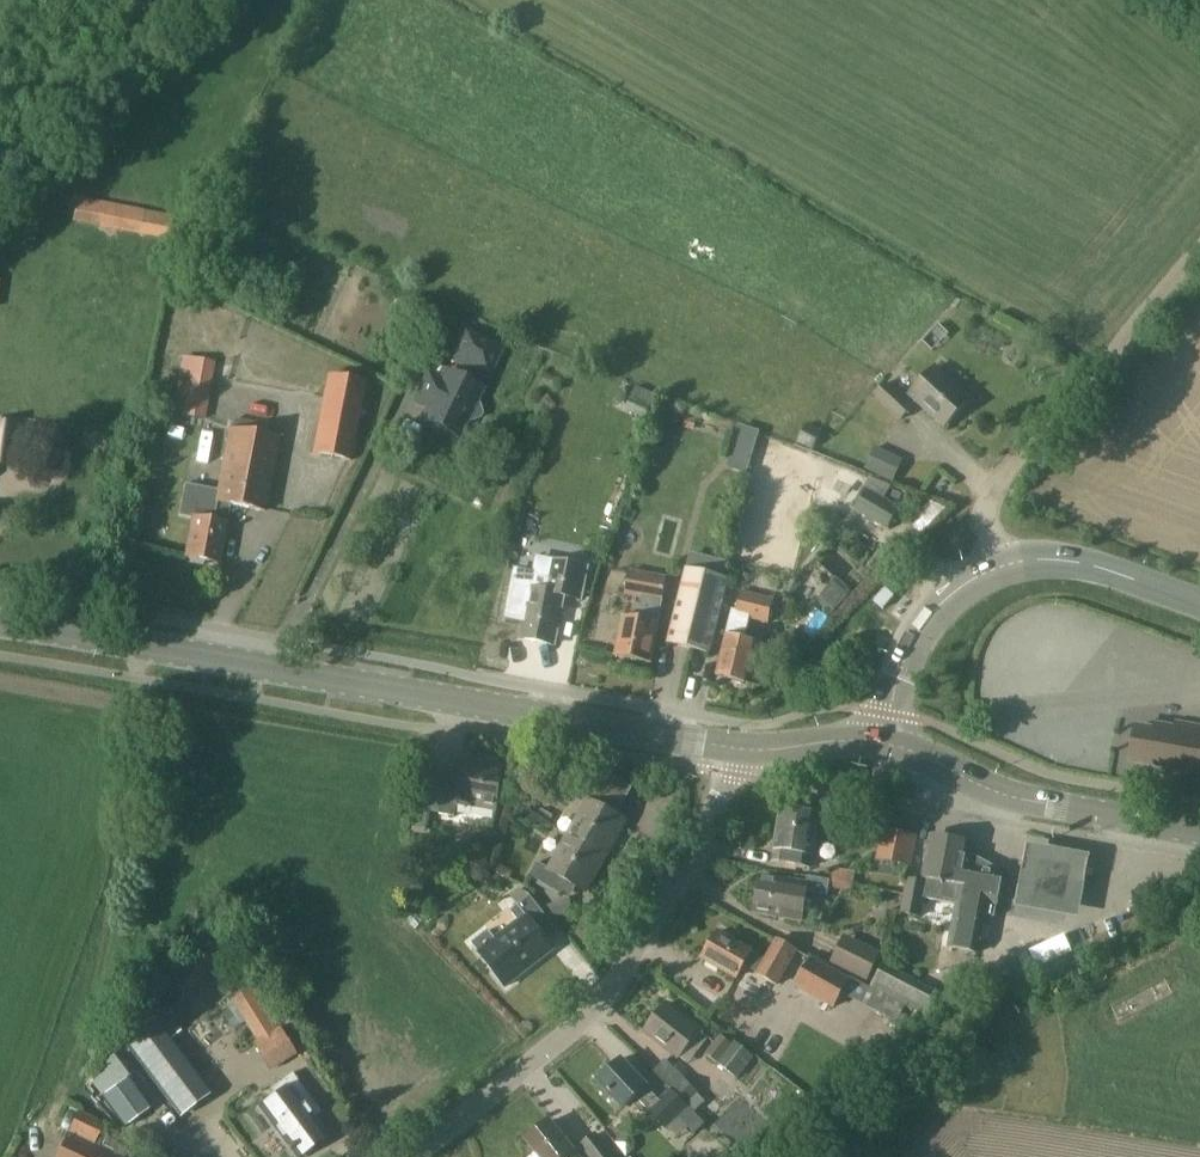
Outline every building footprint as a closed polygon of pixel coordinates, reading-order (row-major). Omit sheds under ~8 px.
[(168,239),(173,216),(76,197),(72,220),(168,239)] [(488,377),(501,349),(466,332),(452,360),(462,364),(455,377),(446,372),(442,381),(429,375),(418,397),(431,404),(423,419),(459,437),(460,435),(455,433),(460,421),(465,423),(480,418),(483,414),(477,399),(477,398),(472,396),(477,387),(467,383),(474,370),(488,377)] [(204,419),(215,367),(180,361),(170,412),(204,419)] [(945,428),(971,400),(936,368),(910,396),(945,428)] [(349,461),(364,386),(326,378),(311,454),(349,461)] [(902,419),(915,404),(889,382),(876,397),(902,419)] [(649,419),(658,396),(622,383),(614,406),(649,419)] [(16,427),(0,425),(0,463),(11,464),(16,427)] [(266,513),(280,439),(229,430),(215,504),(216,504),(213,522),(194,519),(186,559),(218,564),(226,525),(230,506),(266,513)] [(748,472),(754,452),(736,447),(730,467),(748,472)] [(875,447),(865,470),(881,477),(892,454),(875,447)] [(887,500),(895,483),(800,448),(791,487),(809,494),(811,489),(858,508),(856,510),(888,531),(901,510),(887,500)] [(581,602),(587,568),(552,561),(547,592),(532,590),(523,639),(555,645),(563,601),(581,602)] [(717,577),(718,568),(688,561),(668,644),(688,649),(708,575),(717,577)] [(663,600),(667,579),(629,573),(625,593),(663,600)] [(711,655),(730,581),(708,575),(688,649),(711,655)] [(824,592),(823,593),(839,607),(852,592),(837,578),(835,579),(824,592)] [(885,588),(874,601),(883,609),(894,596),(885,588)] [(768,623),(772,601),(743,594),(738,616),(768,623)] [(653,664),(661,624),(622,617),(615,657),(653,664)] [(750,687),(758,645),(726,636),(717,677),(750,687)] [(1177,723),(1176,729),(1156,725),(1155,731),(1137,727),(1131,762),(1199,774),(1199,727),(1177,723)] [(496,810),(503,767),(464,761),(460,781),(445,778),(439,812),(455,816),(457,803),(496,810)] [(570,834),(607,856),(625,822),(608,813),(614,799),(623,804),(631,789),(598,770),(590,785),(585,782),(574,775),(565,788),(576,795),(588,802),(570,834)] [(533,780),(528,789),(538,795),(544,786),(533,780)] [(812,869),(814,857),(820,814),(780,808),(773,851),(771,863),(812,869)] [(911,867),(916,837),(882,831),(876,860),(911,867)] [(588,892),(607,856),(570,834),(550,870),(537,863),(531,876),(561,894),(567,881),(588,892)] [(969,845),(935,839),(930,842),(930,844),(927,846),(925,853),(928,856),(923,879),(907,876),(901,913),(921,917),(924,899),(956,906),(949,947),(978,951),(985,917),(994,918),(1003,874),(966,868),(969,845)] [(1089,858),(1025,847),(1014,912),(1078,923),(1089,858)] [(852,892),(855,874),(832,871),(829,889),(852,892)] [(802,921),(808,885),(761,877),(754,915),(802,921)] [(519,889),(510,896),(518,904),(529,896),(519,889)] [(554,949),(540,932),(552,924),(530,896),(517,906),(526,916),(495,940),(488,931),(471,944),(505,988),(522,976),(554,949)] [(765,960),(718,933),(702,959),(737,979),(745,963),(781,984),(801,949),(777,938),(765,960)] [(885,942),(881,956),(901,962),(905,949),(885,942)] [(835,966),(854,976),(874,986),(878,977),(882,965),(844,947),(835,966)] [(854,976),(835,966),(813,956),(796,984),(836,1007),(854,976)] [(933,1020),(944,997),(885,965),(874,990),(933,1020)] [(180,1030),(157,1000),(144,1010),(150,1020),(123,1040),(179,1114),(209,1092),(169,1038),(180,1030)] [(680,1056),(699,1032),(665,1005),(646,1030),(680,1056)] [(210,1025),(244,1063),(263,1046),(229,1007),(210,1025)] [(745,1086),(764,1062),(746,1047),(724,1030),(705,1055),(745,1086)] [(694,1115),(692,1113),(671,1091),(661,1102),(645,1087),(621,1062),(600,1081),(625,1107),(634,1098),(674,1136),(694,1115)] [(671,1091),(692,1113),(702,1103),(664,1062),(653,1073),(671,1091)] [(273,1097),(258,1109),(293,1155),(322,1132),(305,1110),(310,1105),(287,1076),(267,1091),(273,1097)] [(125,1082),(104,1098),(126,1127),(147,1111),(125,1082)] [(96,1145),(105,1123),(77,1111),(56,1156),(123,1156),(96,1145)] [(573,1151),(549,1122),(527,1141),(538,1155),(536,1156),(578,1156),(573,1151)] [(595,1134),(579,1147),(587,1156),(614,1156),(595,1134)]
